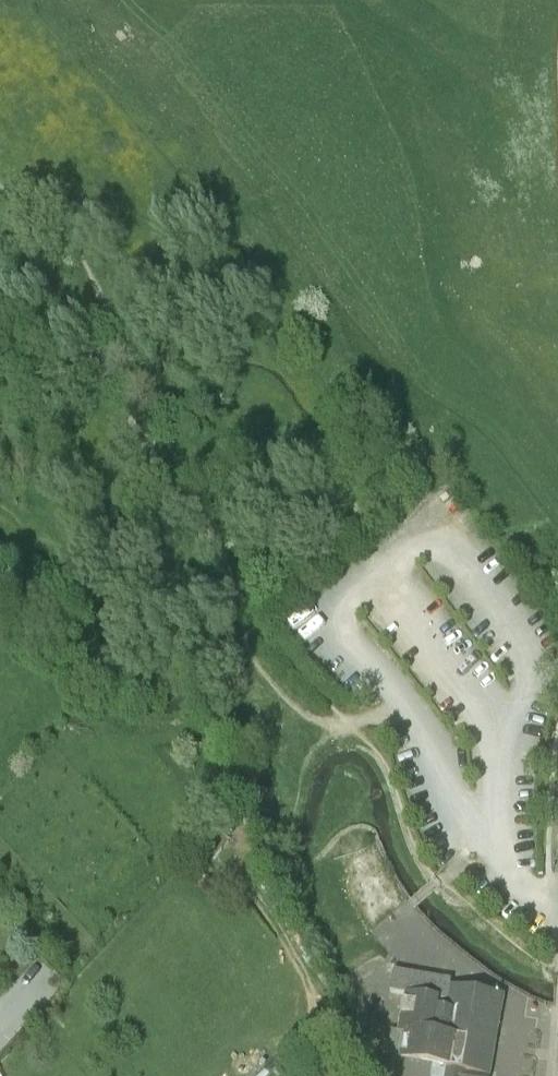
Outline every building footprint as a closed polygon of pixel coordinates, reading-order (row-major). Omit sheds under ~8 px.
[(438,1001),(442,973),(393,965),(388,991),(394,993),(391,1016),(402,1018),(400,1033),(406,1034),(402,1059),(391,1057),(388,1075),(490,1075),(504,996),(499,995),(499,993),(497,993),(497,995),(449,986),(446,1002),(438,1001)]
